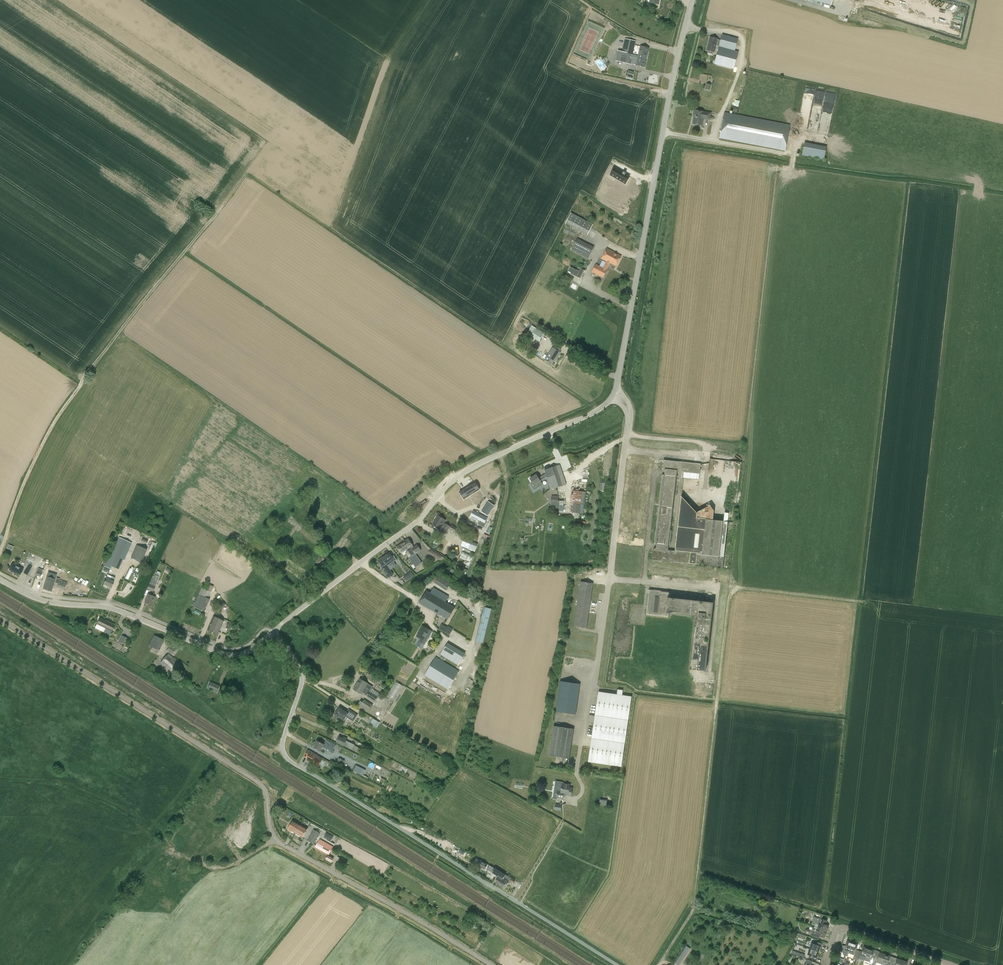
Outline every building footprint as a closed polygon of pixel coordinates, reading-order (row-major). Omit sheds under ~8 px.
[(734,69),(738,52),(735,50),(738,39),(722,35),(720,41),(711,38),(707,53),(712,54),(713,52),(714,52),(715,45),(719,46),(714,64),(734,69)] [(636,65),(644,67),(645,63),(645,62),(647,51),(648,52),(648,48),(640,46),(638,56),(633,55),(636,41),(625,39),(622,52),(618,51),(615,61),(631,64),(636,65)] [(709,120),(710,113),(694,110),(693,114),(694,115),(693,124),(701,126),(703,119),(709,120)] [(785,151),(790,125),(738,115),(724,112),(719,138),(785,151)] [(824,112),(822,121),(829,122),(831,114),(824,112)] [(826,147),(804,142),(802,152),(802,155),(824,159),(826,147)] [(629,177),(614,168),(610,175),(625,183),(629,177)] [(565,223),(587,235),(593,224),(571,212),(565,223)] [(571,250),(588,259),(594,247),(577,239),(571,250)] [(616,265),(621,257),(614,253),(607,249),(602,258),(606,260),(603,267),(596,264),(592,272),(603,278),(607,270),(610,263),(616,265)] [(527,332),(532,335),(531,336),(539,341),(544,333),(532,325),(531,326),(529,324),(527,328),(529,329),(527,332)] [(545,360),(551,364),(555,359),(556,359),(560,352),(559,352),(560,350),(560,349),(556,346),(555,346),(553,348),(545,360)] [(699,480),(700,464),(664,460),(663,470),(684,472),(683,478),(699,480)] [(551,490),(566,485),(566,484),(566,483),(560,464),(544,470),(545,474),(539,478),(538,477),(539,476),(537,474),(530,479),(534,485),(546,477),(551,490)] [(669,545),(676,476),(664,475),(662,475),(654,543),(669,545)] [(460,491),(464,499),(479,490),(475,483),(460,491)] [(571,494),(570,503),(580,504),(585,504),(586,492),(573,490),(573,494),(571,494)] [(573,504),(572,512),(580,513),(580,505),(573,504)] [(701,519),(695,565),(723,568),(724,557),(728,522),(729,513),(724,513),(723,521),(701,519)] [(438,515),(435,519),(435,520),(432,525),(436,527),(439,529),(441,526),(442,527),(441,530),(446,533),(449,529),(454,532),(457,528),(451,524),(450,526),(445,523),(444,523),(446,520),(438,515)] [(448,517),(446,521),(454,526),(456,522),(448,517)] [(119,537),(114,547),(112,546),(103,566),(111,569),(112,567),(119,570),(123,560),(124,560),(132,543),(119,537)] [(474,542),(464,538),(460,546),(470,550),(474,542)] [(397,547),(401,553),(402,553),(404,555),(406,553),(410,558),(409,558),(415,567),(422,562),(416,554),(421,550),(417,544),(414,547),(408,539),(397,547)] [(141,563),(147,549),(136,545),(130,558),(141,563)] [(689,564),(691,552),(654,548),(652,560),(689,564)] [(428,553),(440,560),(440,559),(441,560),(445,558),(442,556),(430,549),(428,553)] [(465,560),(464,563),(469,566),(474,556),(470,554),(463,551),(460,557),(465,560)] [(389,553),(378,561),(383,567),(381,568),(388,578),(393,574),(387,567),(397,559),(394,555),(392,556),(389,553)] [(20,575),(23,569),(13,563),(9,570),(13,572),(13,571),(20,575)] [(27,575),(32,566),(26,563),(24,566),(27,567),(24,573),(27,575)] [(414,576),(411,572),(403,577),(407,581),(414,576)] [(111,588),(115,578),(108,574),(103,584),(111,588)] [(446,590),(451,583),(439,575),(434,582),(446,590)] [(51,591),(55,579),(47,576),(43,588),(51,591)] [(60,579),(57,578),(55,582),(58,583),(57,587),(65,589),(67,582),(59,580),(60,579)] [(147,589),(153,592),(155,586),(156,583),(150,581),(149,584),(147,589)] [(585,582),(581,581),(578,596),(591,598),(593,583),(585,582)] [(213,586),(208,584),(205,589),(201,587),(193,606),(204,611),(210,599),(208,598),(213,586)] [(420,603),(448,619),(455,608),(445,602),(449,596),(434,587),(430,593),(427,591),(420,603)] [(668,617),(668,613),(695,616),(689,669),(705,671),(713,603),(670,598),(671,592),(649,590),(646,614),(668,617)] [(152,605),(155,597),(148,594),(145,602),(152,605)] [(591,598),(578,596),(576,611),(588,613),(591,598)] [(483,643),(492,609),(484,607),(475,641),(483,643)] [(578,627),(586,628),(588,613),(576,611),(574,626),(578,627)] [(217,635),(223,621),(213,616),(207,630),(217,635)] [(95,628),(110,635),(111,631),(112,631),(115,624),(109,621),(109,622),(100,618),(97,624),(95,628)] [(439,628),(449,634),(453,628),(448,625),(447,626),(442,623),(439,628)] [(430,630),(422,625),(419,630),(420,631),(417,636),(420,638),(419,641),(420,642),(422,643),(430,630)] [(122,635),(119,642),(125,644),(125,643),(126,644),(128,640),(127,639),(128,638),(122,635)] [(151,650),(157,653),(158,651),(159,651),(164,640),(154,635),(148,645),(152,647),(151,650)] [(441,654),(458,665),(465,653),(448,643),(441,654)] [(172,654),(175,649),(170,645),(166,650),(172,654)] [(172,672),(180,662),(173,657),(173,658),(168,653),(161,662),(172,672)] [(448,689),(459,671),(436,657),(424,675),(448,689)] [(372,688),(373,686),(360,678),(356,684),(369,692),(372,688)] [(209,681),(206,688),(215,692),(218,685),(209,681)] [(576,714),(580,684),(560,681),(555,711),(576,714)] [(395,682),(387,696),(395,700),(403,686),(395,682)] [(353,689),(361,694),(362,692),(367,695),(366,696),(375,702),(380,694),(372,688),(369,692),(356,684),(353,689)] [(617,698),(601,695),(593,747),(591,762),(618,766),(628,699),(617,698)] [(358,704),(369,711),(373,704),(364,699),(362,702),(360,701),(358,704)] [(357,715),(349,710),(347,713),(340,708),(337,711),(335,713),(336,714),(335,714),(344,720),(346,716),(353,721),(357,715)] [(369,723),(377,728),(380,722),(373,718),(369,723)] [(571,745),(573,729),(554,726),(549,756),(556,757),(569,758),(571,745)] [(339,736),(336,742),(352,750),(355,745),(347,740),(347,739),(343,737),(343,738),(339,736)] [(336,744),(327,739),(324,744),(317,740),(313,747),(320,751),(323,746),(333,752),(336,744)] [(322,767),(325,761),(323,760),(323,759),(317,755),(318,755),(308,750),(305,755),(308,757),(306,761),(312,764),(313,763),(319,767),(319,766),(322,767)] [(366,770),(356,765),(353,771),(363,776),(366,770)] [(571,795),(572,788),(569,788),(570,785),(562,783),(562,782),(557,781),(557,788),(562,788),(561,791),(557,791),(556,797),(563,798),(564,794),(571,795)] [(295,833),(300,824),(293,820),(288,828),(295,833)] [(300,824),(295,833),(303,837),(308,829),(300,824)] [(314,844),(320,833),(314,829),(307,840),(314,844)] [(330,841),(333,836),(326,832),(324,837),(330,841)] [(329,855),(334,847),(320,839),(316,845),(315,847),(328,854),(329,855)] [(485,869),(488,864),(479,859),(476,864),(485,869)] [(372,872),(356,862),(352,870),(368,879),(372,872)] [(506,875),(495,868),(492,872),(497,875),(496,877),(498,878),(495,882),(499,885),(506,875),(506,874),(506,875)] [(508,880),(510,881),(513,883),(514,884),(513,886),(519,889),(522,884),(516,881),(506,875),(499,885),(503,887),(505,884),(507,885),(509,882),(507,881),(508,880)] [(826,925),(827,921),(814,917),(812,922),(812,923),(818,925),(817,928),(826,932),(828,926),(826,925)] [(817,938),(818,935),(824,937),(826,932),(817,928),(814,927),(813,927),(812,930),(812,931),(810,936),(817,938)] [(822,944),(815,941),(814,944),(811,943),(809,949),(818,952),(819,948),(820,948),(822,944)] [(842,945),(840,951),(843,952),(843,954),(848,956),(849,953),(849,951),(852,943),(847,941),(845,946),(842,945)] [(849,951),(849,953),(854,955),(853,958),(856,959),(859,951),(856,950),(858,944),(852,943),(849,951)] [(686,946),(675,963),(678,964),(679,964),(690,948),(686,946)] [(858,960),(860,955),(865,957),(869,948),(863,946),(861,952),(859,951),(856,959),(858,960)] [(872,955),(874,950),(869,948),(865,957),(864,960),(870,962),(869,964),(872,964),(875,956),(872,955)] [(816,961),(818,956),(816,956),(818,952),(809,949),(807,954),(810,955),(809,958),(816,961)] [(876,961),(882,963),(885,954),(879,952),(878,957),(875,956),(872,964),(873,964),(875,964),(876,961)] [(887,964),(890,964),(891,962),(888,961),(890,956),(885,954),(882,963),(887,964)]
